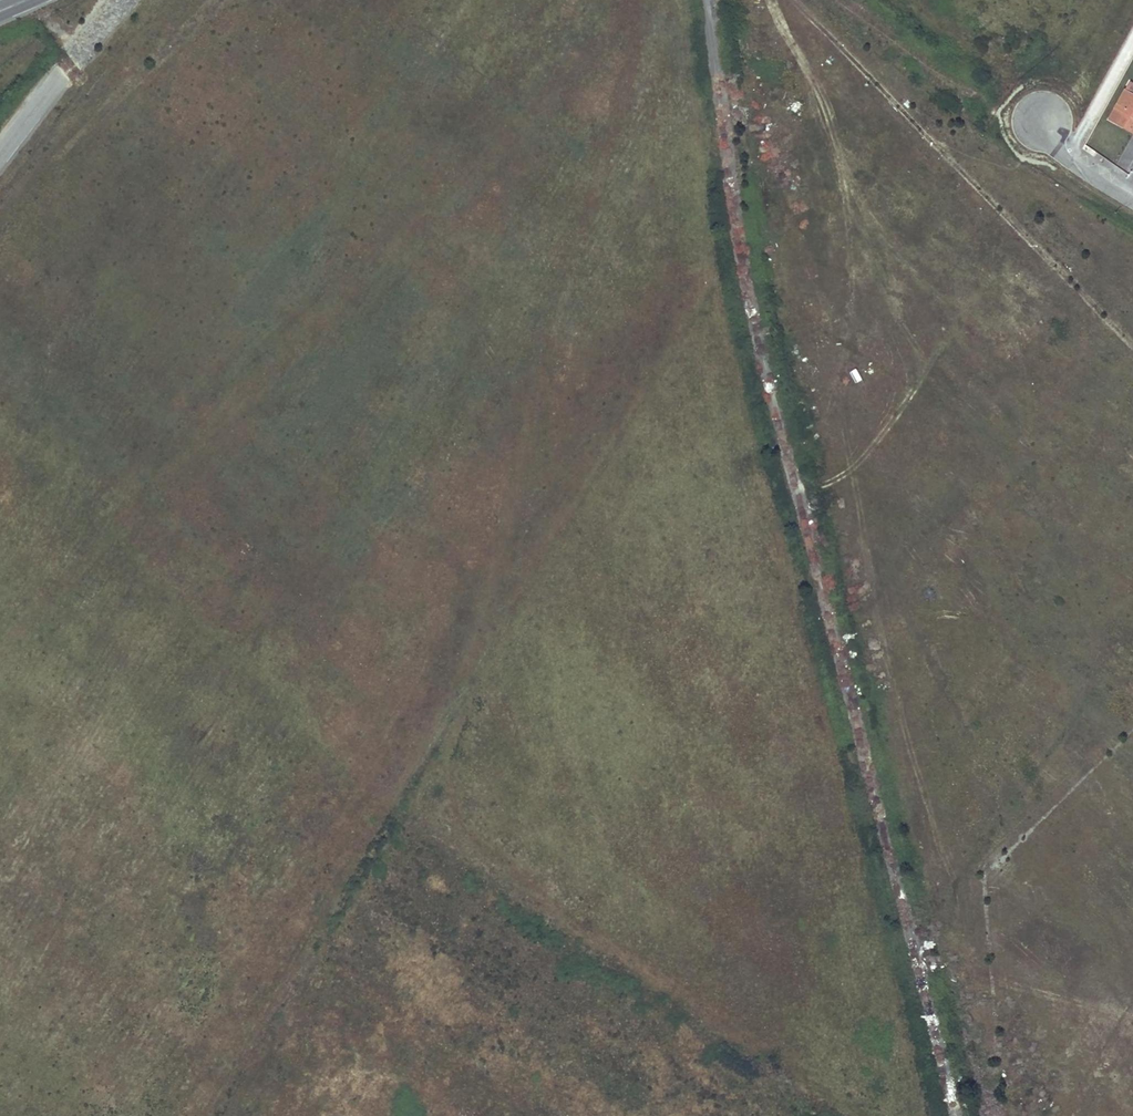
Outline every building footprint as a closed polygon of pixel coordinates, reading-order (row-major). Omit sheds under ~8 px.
[(1114,109),(1132,120),(1132,94),(1125,90),(1114,109)] [(1114,109),(1109,119),(1132,132),(1132,120),(1114,109)]
